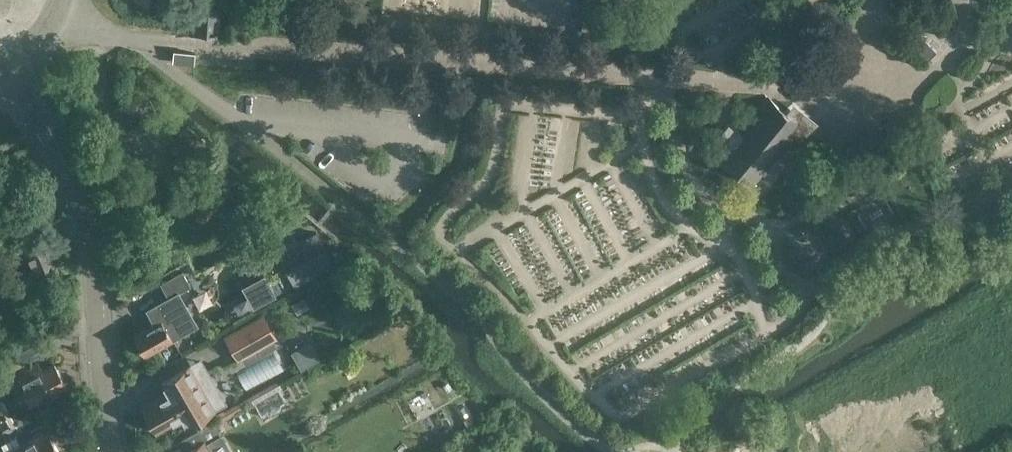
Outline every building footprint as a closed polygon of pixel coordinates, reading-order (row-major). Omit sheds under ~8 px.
[(219,14),(220,7),(237,9),(238,0),(198,0),(196,28),(218,30),(219,14)] [(754,183),(764,171),(801,123),(787,112),(768,97),(740,132),(744,136),(735,147),(730,144),(721,156),(754,183)] [(42,229),(20,237),(37,277),(59,268),(42,229)] [(309,256),(286,268),(295,285),(334,263),(318,234),(317,231),(316,232),(300,240),(309,256)] [(264,237),(254,243),(260,253),(270,248),(264,237)] [(338,251),(333,254),(337,261),(345,257),(346,257),(342,249),(338,251)] [(265,275),(256,280),(267,300),(276,295),(265,275)] [(148,308),(155,321),(156,322),(134,335),(146,354),(173,339),(189,329),(183,317),(171,323),(159,302),(148,308)] [(255,321),(219,341),(232,363),(267,342),(255,321)] [(291,349),(301,367),(322,354),(312,336),(291,349)] [(277,351),(238,366),(246,385),(284,370),(277,351)] [(0,361),(0,376),(22,364),(16,352),(0,361)] [(31,403),(49,394),(67,384),(56,362),(43,368),(38,359),(15,372),(31,403)] [(197,377),(190,366),(162,382),(169,393),(145,407),(158,430),(182,416),(187,423),(214,407),(210,400),(213,397),(214,397),(215,396),(216,394),(217,392),(217,391),(217,390),(217,389),(217,388),(216,386),(207,371),(197,377)] [(276,391),(254,404),(261,416),(283,404),(276,391)] [(47,429),(21,443),(16,435),(1,443),(6,451),(5,451),(60,451),(47,429)] [(203,440),(183,451),(210,451),(203,440)]
